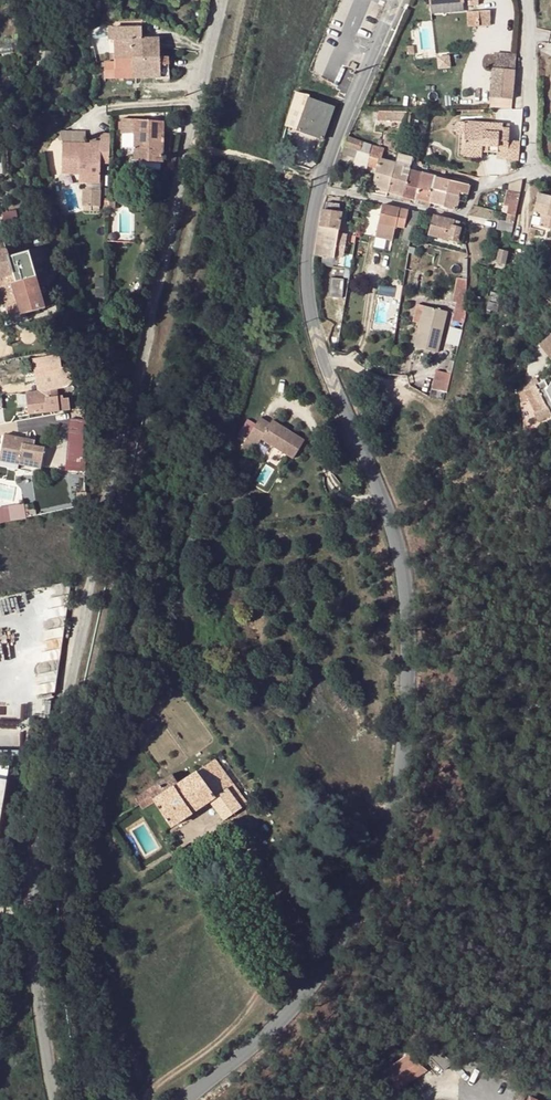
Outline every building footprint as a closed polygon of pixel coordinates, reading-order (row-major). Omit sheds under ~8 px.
[(475,20),(475,26),(490,25),(490,11),(479,11),(479,20),(475,20)] [(141,28),(108,29),(108,40),(110,40),(114,40),(115,61),(115,78),(168,76),(168,57),(159,57),(159,37),(142,38),(141,28)] [(494,53),(493,88),(517,89),(517,53),(494,53)] [(115,78),(115,61),(110,61),(104,62),(105,78),(115,78)] [(295,92),(290,107),(303,112),(297,130),(323,140),(335,108),(309,98),(309,95),(295,92)] [(303,112),(290,107),(287,121),(285,126),(297,130),(303,112)] [(377,120),(405,120),(407,112),(378,111),(377,120)] [(162,122),(135,120),(134,133),(134,159),(161,162),(162,122)] [(464,134),(465,121),(458,121),(457,134),(464,134)] [(508,124),(465,121),(464,134),(464,136),(463,150),(472,151),(482,152),(482,149),(488,149),(487,152),(498,153),(498,158),(508,159),(509,149),(509,141),(510,124),(508,124)] [(90,145),(61,144),(61,169),(78,170),(78,175),(85,175),(85,184),(99,184),(100,165),(109,165),(109,135),(100,135),(100,143),(99,149),(89,148),(90,145)] [(361,152),(363,142),(348,136),(344,146),(357,151),(361,152)] [(509,159),(519,160),(521,141),(513,141),(509,159)] [(370,156),(373,145),(363,142),(361,152),(370,156)] [(373,145),(370,156),(368,165),(378,168),(377,172),(373,195),(386,197),(387,193),(388,193),(395,163),(381,160),(384,148),(373,145)] [(407,177),(409,170),(411,160),(412,158),(403,156),(404,152),(398,150),(395,163),(403,166),(402,175),(407,177)] [(368,165),(370,156),(361,152),(357,151),(353,165),(367,169),(368,165)] [(386,197),(402,201),(407,177),(402,175),(403,166),(395,163),(388,193),(387,193),(386,197)] [(416,199),(421,173),(409,170),(407,177),(402,201),(407,202),(409,197),(416,199)] [(431,204),(433,192),(437,177),(421,173),(416,199),(431,204)] [(433,192),(459,200),(461,193),(465,194),(468,195),(470,185),(437,177),(433,192)] [(512,193),(520,195),(521,190),(522,180),(517,182),(514,183),(512,193)] [(99,191),(82,191),(81,206),(90,207),(98,207),(99,191)] [(433,192),(431,204),(457,211),(459,200),(433,192)] [(504,206),(509,207),(509,205),(517,207),(520,195),(512,193),(507,192),(504,206)] [(542,215),(550,217),(550,196),(539,193),(534,213),(542,215)] [(327,203),(325,211),(338,212),(339,205),(327,203)] [(509,207),(507,214),(515,216),(517,207),(509,205),(509,207)] [(382,206),(378,224),(395,227),(405,229),(408,211),(389,207),(382,206)] [(338,230),(341,213),(338,212),(325,211),(322,210),(319,227),(338,230)] [(414,242),(417,228),(418,224),(420,213),(408,211),(405,229),(403,239),(404,240),(410,241),(411,241),(414,242)] [(512,234),(515,216),(507,214),(506,222),(500,221),(498,231),(512,234)] [(542,215),(540,226),(550,229),(550,217),(542,215)] [(458,242),(461,227),(455,226),(455,222),(434,216),(429,235),(458,242)] [(392,242),(395,227),(378,224),(376,238),(392,242)] [(343,258),(347,234),(338,233),(338,230),(319,227),(315,256),(334,259),(334,257),(343,258)] [(36,275),(29,251),(8,257),(6,251),(6,250),(26,244),(23,235),(0,241),(0,279),(13,276),(15,283),(12,284),(13,287),(2,291),(9,317),(12,316),(21,314),(20,309),(29,307),(30,312),(45,308),(36,275)] [(505,270),(508,252),(498,250),(495,267),(505,270)] [(468,285),(468,279),(461,278),(458,277),(453,300),(467,304),(468,285)] [(502,279),(492,277),(491,284),(500,287),(502,279)] [(344,279),(331,278),(329,297),(342,298),(344,279)] [(492,291),(490,303),(497,304),(498,299),(497,298),(498,293),(492,291)] [(480,300),(479,299),(471,298),(469,308),(478,309),(480,300)] [(497,304),(490,303),(488,302),(486,310),(487,311),(487,314),(490,314),(490,311),(497,313),(499,304),(497,304)] [(414,322),(420,324),(424,307),(417,305),(414,322)] [(420,324),(414,347),(438,353),(447,313),(424,306),(424,307),(420,324)] [(451,327),(448,343),(459,345),(462,329),(451,327)] [(539,345),(550,360),(550,336),(539,345)] [(70,367),(67,366),(62,367),(59,353),(53,354),(39,357),(44,389),(45,393),(27,396),(29,414),(61,410),(59,389),(66,388),(70,387),(72,386),(74,385),(76,383),(77,382),(78,379),(79,377),(78,374),(77,372),(75,370),(73,368),(70,367)] [(38,390),(44,389),(39,357),(33,358),(38,390)] [(448,392),(452,374),(436,370),(433,389),(445,391),(448,392)] [(537,386),(535,387),(521,394),(525,402),(530,400),(537,414),(537,415),(541,423),(550,419),(550,412),(549,408),(548,409),(537,386)] [(443,401),(445,391),(433,389),(430,398),(443,401)] [(463,399),(455,397),(454,404),(461,406),(463,399)] [(251,413),(233,441),(243,449),(252,436),(283,457),(295,438),(281,428),(278,432),(271,427),(273,423),(263,416),(261,420),(251,413)] [(69,419),(68,471),(85,472),(86,420),(69,419)] [(281,428),(273,423),(271,427),(278,432),(281,428)] [(19,460),(18,464),(41,469),(45,448),(35,445),(24,443),(24,438),(5,434),(0,456),(19,460)] [(0,456),(0,458),(0,466),(17,469),(18,464),(19,460),(0,456)] [(1,523),(29,518),(26,502),(0,507),(0,520),(1,523)] [(223,820),(241,808),(234,797),(239,793),(237,790),(215,760),(203,768),(178,784),(173,775),(136,800),(138,804),(141,809),(148,804),(153,801),(169,826),(198,808),(211,800),(223,820)] [(247,805),(239,793),(234,797),(241,808),(247,805)] [(440,1050),(430,1057),(442,1070),(452,1063),(440,1050)] [(384,1070),(397,1089),(426,1070),(405,1057),(384,1070)] [(397,1089),(384,1070),(378,1074),(391,1093),(397,1089)] [(522,1088),(516,1099),(523,1099),(527,1090),(522,1088)]
